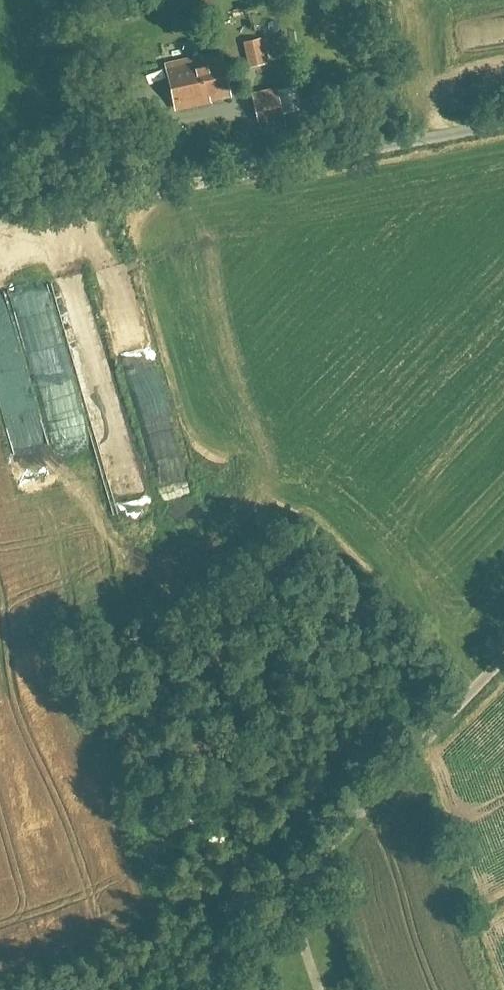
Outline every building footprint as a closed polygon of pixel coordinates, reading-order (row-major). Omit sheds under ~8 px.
[(166,62),(174,105),(240,92),(231,48),(166,62)]
